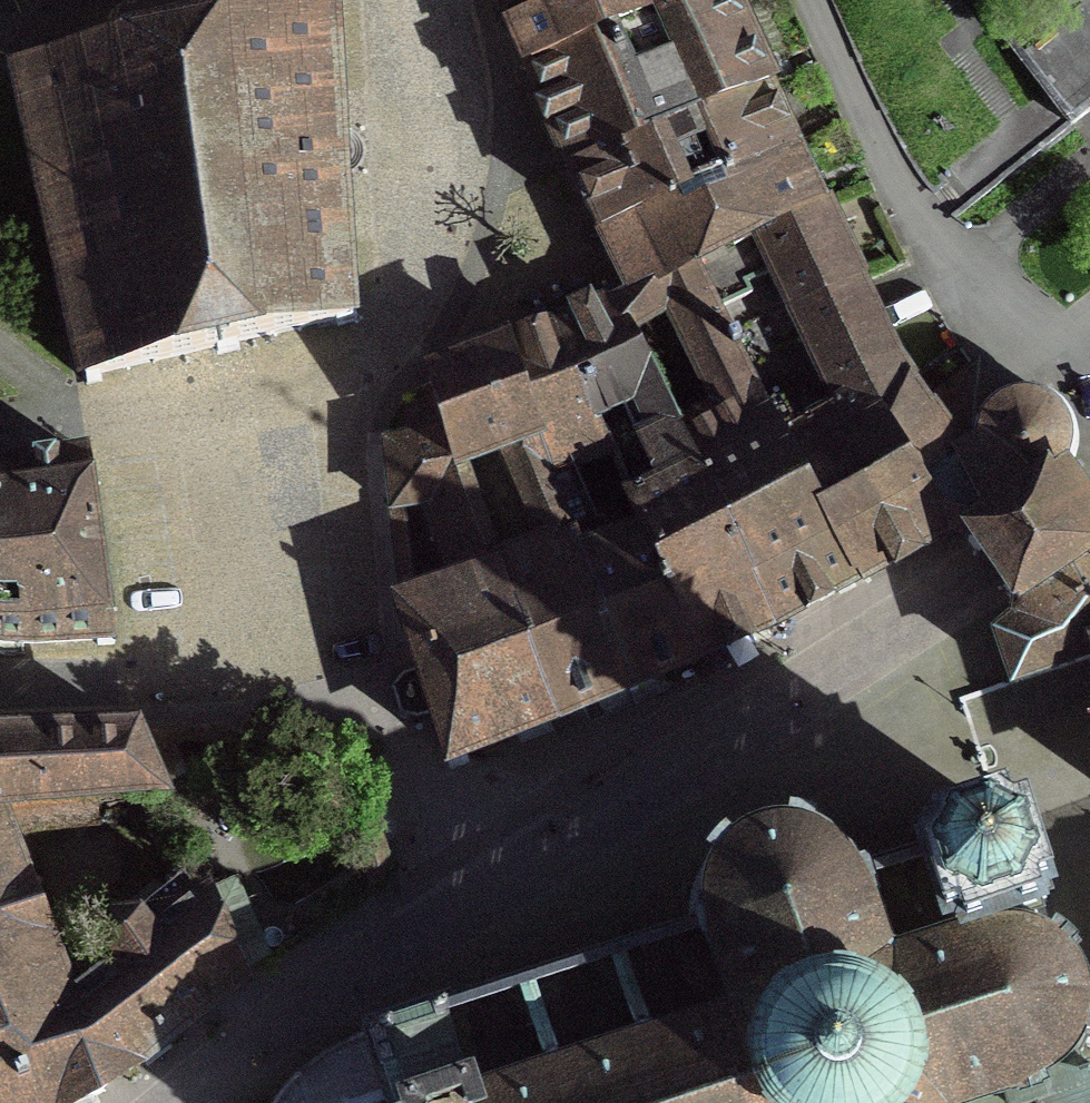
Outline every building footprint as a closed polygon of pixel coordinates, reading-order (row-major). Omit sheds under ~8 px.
[(334,18),(332,0),(211,32),(209,23),(145,37),(147,45),(30,70),(29,64),(16,67),(85,386),(98,383),(96,377),(214,350),(215,356),(225,354),(235,352),(234,346),(333,323),(334,330),(353,324),(353,304),(346,305),(343,242),(348,241),(346,217),(340,217),(336,129),(341,128),(340,116),(335,115),(329,19),(334,18)] [(508,29),(517,49),(525,68),(547,121),(569,173),(584,204),(598,234),(614,266),(629,295),(631,295),(685,265),(724,243),(726,246),(819,205),(793,150),(766,89),(725,0),(498,0),(508,29)] [(777,446),(855,582),(896,560),(942,535),(872,401),(906,381),(894,364),(819,205),(726,246),(724,243),(685,265),(744,381),(743,381),(752,398),(777,446)] [(610,304),(637,352),(671,333),(712,418),(752,398),(743,381),(744,381),(685,265),(631,295),(629,295),(610,304)] [(649,450),(677,437),(668,419),(670,418),(652,378),(637,352),(610,304),(554,330),(590,426),(595,422),(615,468),(632,510),(668,493),(649,450)] [(579,482),(615,468),(595,422),(590,426),(554,330),(507,349),(533,434),(535,438),(529,440),(569,535),(597,524),(579,482)] [(507,349),(426,380),(432,404),(440,432),(444,431),(456,464),(533,434),(507,349)] [(1067,473),(1068,469),(1072,458),(1073,447),(1072,436),(1069,426),(1063,416),(1056,408),(1042,400),(1026,396),(1010,397),(995,403),(984,386),(975,372),(926,409),(916,395),(906,381),(872,401),(942,535),(954,537),(964,538),(965,540),(964,543),(984,578),(1013,609),(1015,608),(1013,625),(997,639),(1013,686),(1089,660),(1089,498),(1067,473)] [(712,418),(677,437),(649,450),(668,493),(632,510),(642,534),(607,548),(597,524),(569,535),(493,570),(403,610),(417,655),(411,656),(430,717),(436,716),(446,749),(439,752),(447,773),(467,766),(463,756),(529,729),(548,721),(615,693),(624,689),(627,696),(632,694),(636,693),(633,685),(642,681),(698,659),(742,641),(765,632),(770,629),(810,606),(855,582),(777,446),(752,398),(712,418)] [(404,421),(404,432),(406,441),(440,432),(432,404),(416,408),(409,413),(404,421)] [(383,446),(403,610),(493,570),(456,464),(444,431),(440,432),(406,441),(383,446)] [(456,464),(493,570),(569,535),(529,440),(535,438),(533,434),(456,464)] [(0,472),(0,646),(5,646),(18,647),(18,646),(93,643),(95,649),(111,647),(109,631),(104,632),(82,469),(85,469),(83,456),(70,457),(71,461),(0,472)] [(36,828),(33,808),(160,797),(134,732),(0,735),(0,832),(36,828)] [(1088,1080),(1077,1084),(1070,1064),(1075,1055),(1077,1056),(1081,1047),(1089,1050),(1089,1048),(1089,1028),(1085,1027),(1085,1010),(1082,994),(1075,978),(1064,964),(1071,958),(1053,944),(1048,951),(1041,946),(1039,949),(1030,945),(1026,935),(1023,925),(1034,921),(1032,914),(1036,906),(1044,904),(1018,830),(1012,833),(1003,829),(1001,822),(928,846),(930,853),(927,860),(864,881),(863,879),(855,882),(850,875),(848,875),(834,859),(816,847),(817,845),(809,841),(811,833),(789,828),(789,836),(773,837),(757,841),(742,847),(729,856),(722,850),(715,858),(703,874),(695,895),(692,916),(694,936),(445,1018),(444,1014),(370,1038),(371,1040),(365,1042),(367,1047),(365,1048),(377,1085),(389,1080),(390,1086),(392,1086),(398,1102),(1089,1102),(1089,1086),(1088,1080)] [(94,1099),(241,981),(205,898),(198,903),(181,881),(135,918),(110,922),(99,946),(102,950),(58,985),(0,834),(0,1102),(82,1102),(94,1099)]
